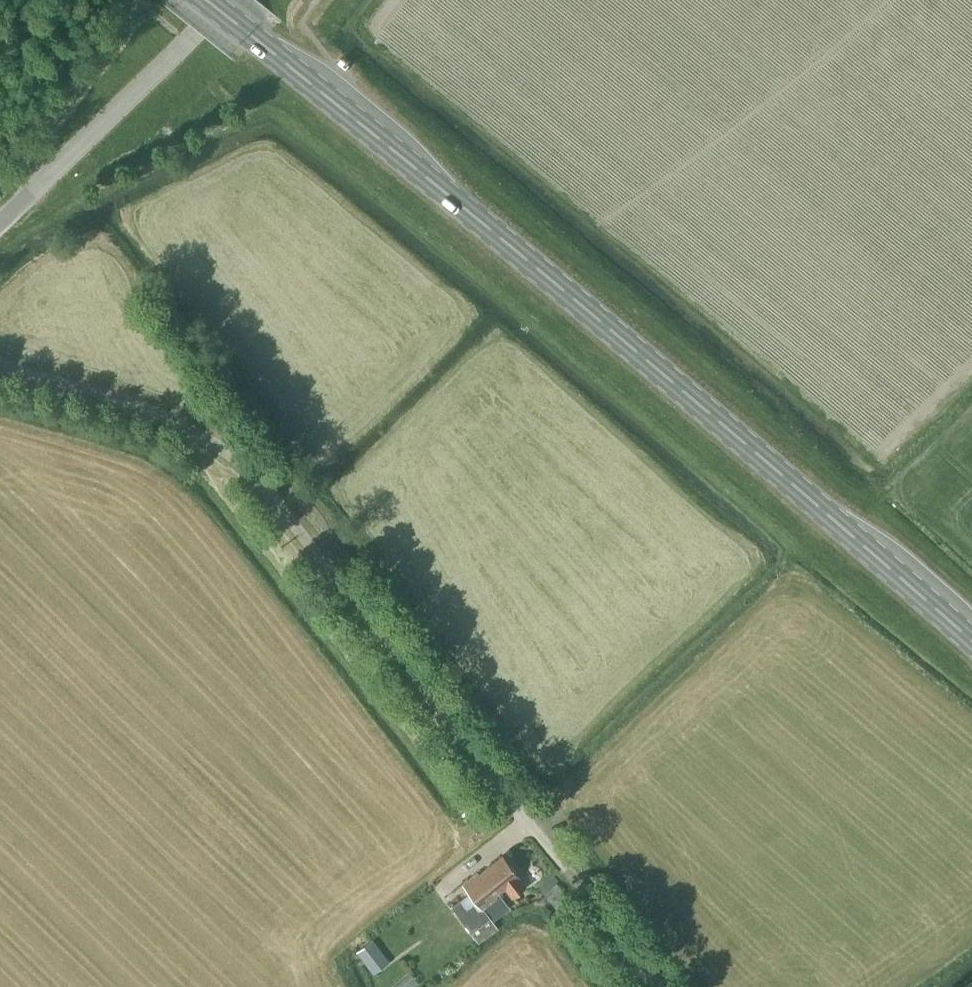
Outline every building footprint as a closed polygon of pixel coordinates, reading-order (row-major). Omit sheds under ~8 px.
[(495,893),(498,891),(518,875),(503,855),(479,873),(477,871),(462,883),(470,892),(452,906),(471,930),(472,929),(489,916),(482,907),(496,895),(495,893)] [(489,916),(472,929),(479,938),(497,925),(493,920),(510,907),(498,891),(495,893),(496,895),(482,907),(489,916)] [(376,934),(360,946),(376,968),(392,955),(376,934)]
